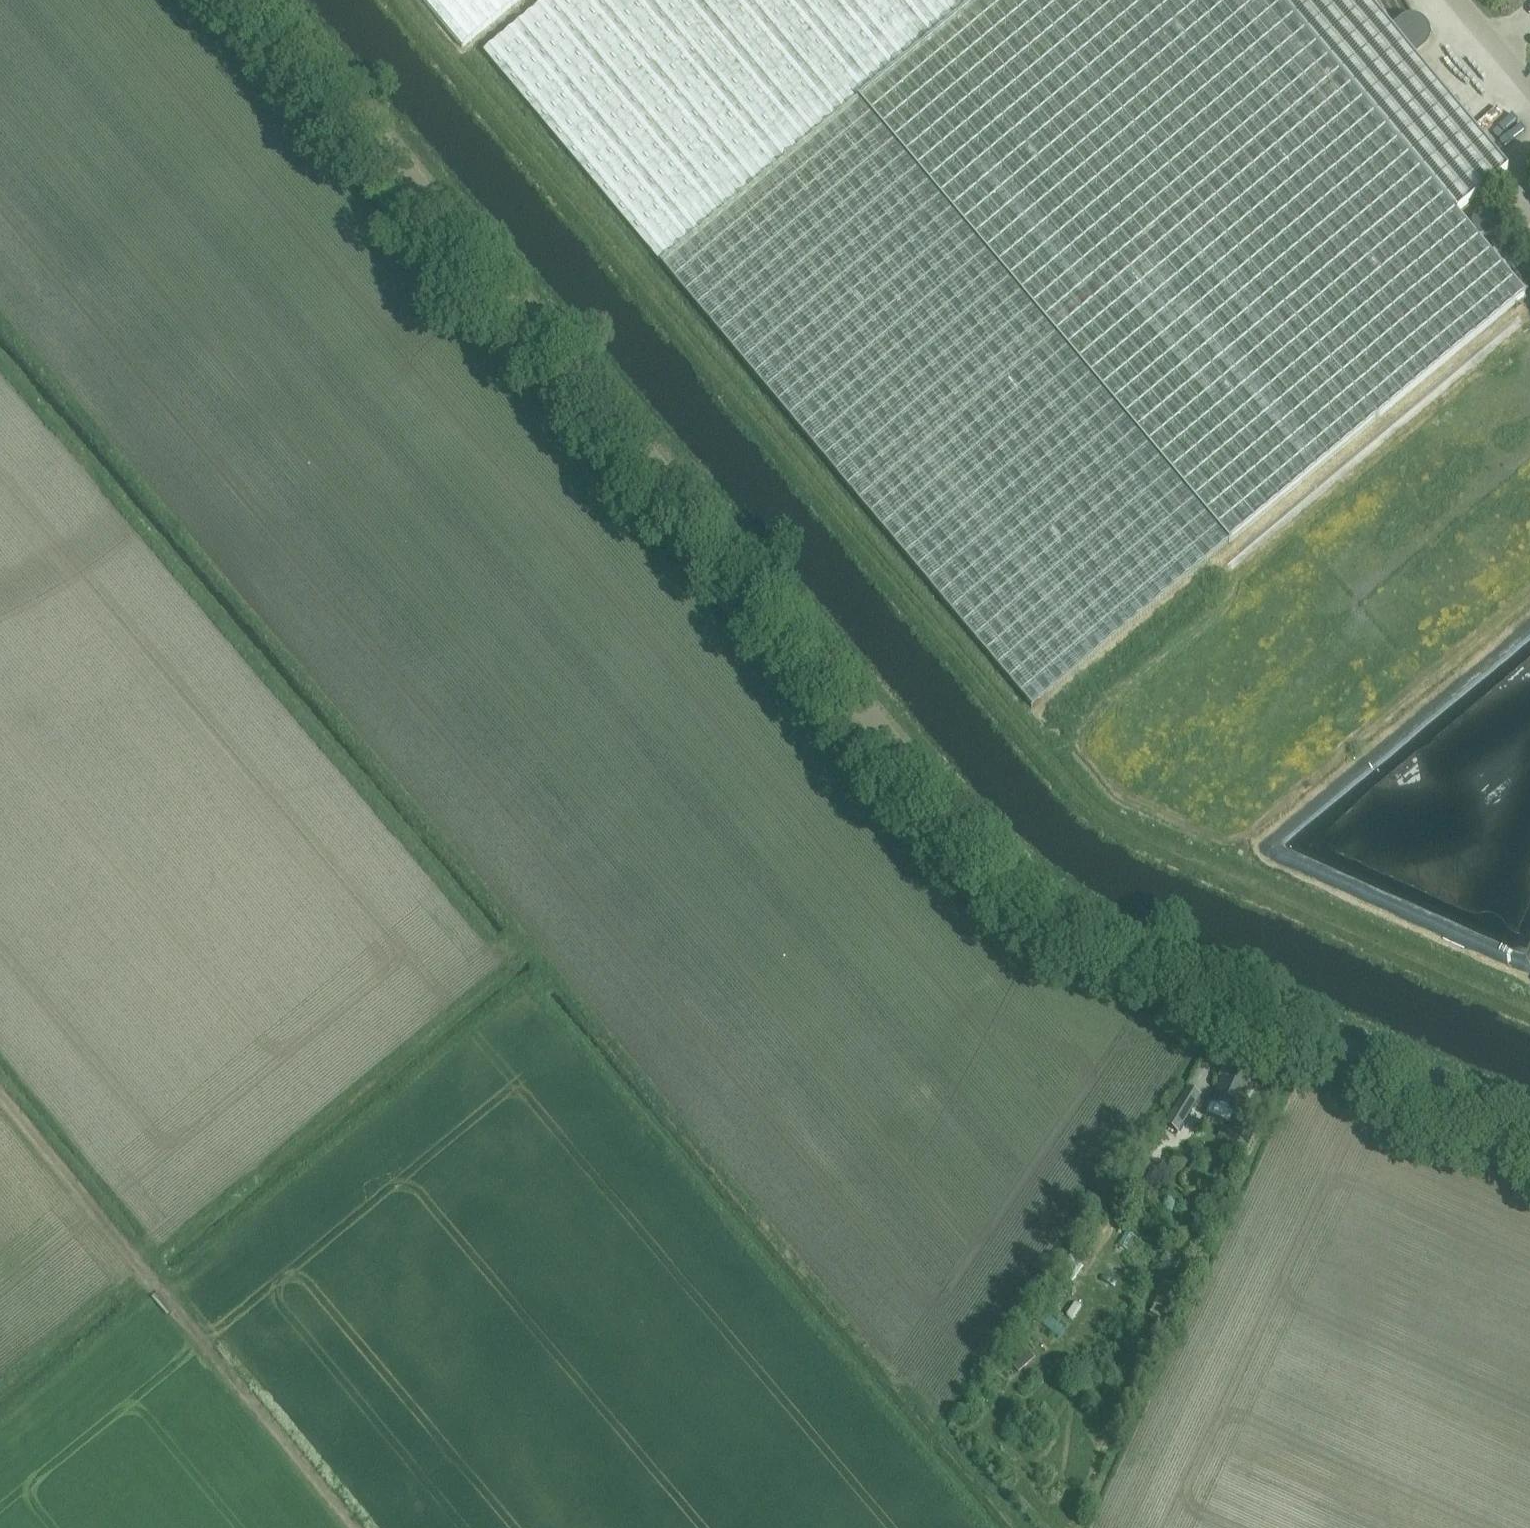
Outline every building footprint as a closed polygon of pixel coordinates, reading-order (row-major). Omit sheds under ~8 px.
[(462,45),(517,0),(424,0),(462,45)] [(483,50),(666,271),(1032,707),(1526,293),(1458,213),(1509,170),(1411,53),(1429,38),(1418,19),(1396,30),(1397,37),(1367,0),(543,0),(483,50)] [(1237,1110),(1252,1077),(1248,1076),(1252,1067),(1229,1056),(1217,1082),(1220,1083),(1211,1103),(1223,1108),(1224,1104),(1237,1110)] [(1200,1097),(1188,1089),(1166,1125),(1178,1132),(1200,1097)] [(1245,1156),(1257,1129),(1238,1121),(1226,1147),(1245,1156)]
